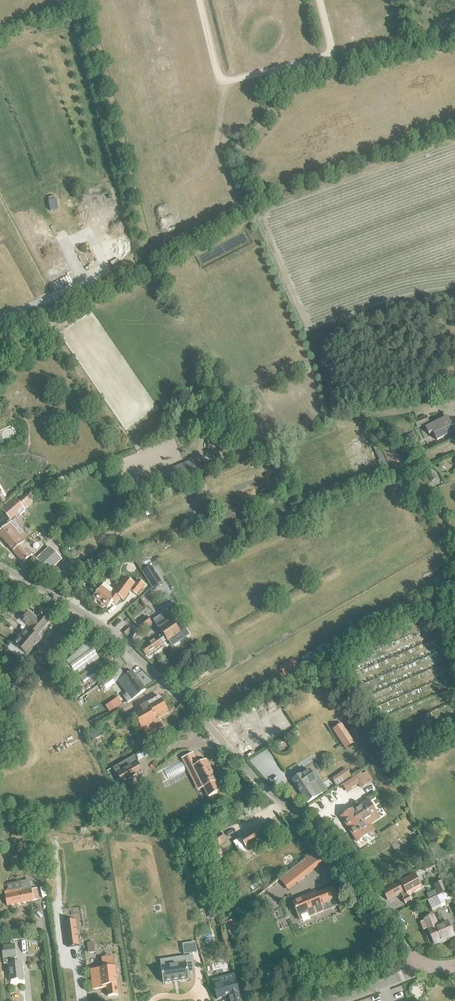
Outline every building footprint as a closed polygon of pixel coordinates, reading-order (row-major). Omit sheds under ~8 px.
[(414,421),(417,429),(429,424),(426,417),(414,421)] [(433,433),(437,442),(454,433),(447,418),(425,428),(429,435),(433,433)] [(369,426),(365,428),(379,457),(382,456),(378,448),(373,437),(375,437),(369,426)] [(202,467),(205,474),(216,469),(213,462),(202,467)] [(168,477),(163,479),(167,488),(171,486),(171,487),(192,478),(187,468),(167,476),(168,477)] [(2,511),(6,516),(11,521),(19,514),(20,515),(25,511),(24,510),(24,509),(32,502),(28,498),(25,495),(18,501),(16,499),(2,511)] [(29,538),(13,521),(0,533),(0,537),(23,563),(33,555),(23,544),(29,538)] [(142,573),(153,590),(163,584),(152,566),(150,568),(147,564),(150,562),(145,555),(134,560),(142,573)] [(93,597),(108,608),(112,602),(116,604),(120,599),(124,601),(131,591),(137,596),(144,585),(137,580),(134,584),(124,577),(111,594),(103,588),(101,587),(93,597)] [(41,641),(37,637),(50,622),(42,614),(37,619),(30,612),(22,621),(30,628),(15,645),(28,656),(41,641)] [(158,637),(141,649),(146,656),(163,645),(162,644),(166,641),(167,643),(169,642),(172,646),(189,634),(182,624),(177,628),(168,615),(166,612),(157,618),(160,621),(155,624),(163,635),(158,638),(158,637)] [(137,625),(142,632),(152,623),(147,617),(137,625)] [(293,658),(280,666),(285,674),(298,666),(293,658)] [(88,668),(77,675),(82,682),(93,675),(103,667),(98,660),(88,668)] [(126,694),(123,696),(127,702),(131,700),(137,696),(145,690),(140,682),(132,671),(118,682),(122,688),(126,694)] [(80,693),(75,698),(77,701),(83,697),(80,693)] [(134,715),(145,736),(162,727),(158,719),(168,714),(165,708),(160,697),(142,706),(143,708),(141,709),(142,711),(134,715)] [(106,706),(110,712),(122,704),(118,698),(106,706)] [(253,714),(238,723),(252,746),(267,738),(266,736),(273,731),(274,733),(286,726),(277,711),(265,719),(269,726),(263,730),(253,714)] [(342,724),(333,730),(345,748),(354,743),(342,724)] [(87,732),(92,741),(103,736),(99,727),(87,732)] [(192,753),(182,759),(187,770),(193,768),(203,788),(208,797),(221,791),(206,760),(198,764),(192,753)] [(134,756),(113,768),(122,785),(143,773),(134,756)] [(301,793),(307,803),(322,794),(315,783),(310,786),(309,785),(316,780),(309,770),(302,774),(292,780),(301,793)] [(361,773),(354,778),(355,779),(361,789),(372,781),(373,781),(369,774),(367,771),(362,775),(361,773)] [(341,817),(357,842),(372,832),(367,824),(378,816),(368,801),(355,809),(354,809),(341,817)] [(280,830),(274,821),(264,827),(263,826),(243,838),(249,849),(267,838),(269,839),(276,835),(275,833),(280,830)] [(220,833),(204,842),(207,847),(216,863),(225,857),(218,847),(226,842),(224,839),(220,833)] [(306,858),(279,879),(288,890),(315,869),(306,858)] [(400,882),(383,892),(387,900),(400,893),(403,899),(402,899),(405,904),(411,901),(408,895),(422,887),(416,876),(415,874),(411,876),(400,882)] [(21,889),(20,889),(4,893),(7,906),(39,900),(36,889),(31,890),(30,880),(20,882),(21,889)] [(433,885),(438,896),(448,892),(443,881),(433,885)] [(295,909),(296,910),(301,921),(302,920),(303,922),(310,919),(309,917),(323,912),(320,905),(322,904),(323,905),(336,899),(331,888),(316,894),(293,903),(296,909),(295,909)] [(438,896),(427,901),(431,910),(445,903),(446,906),(452,903),(448,892),(438,896)] [(429,930),(428,930),(434,944),(453,936),(448,922),(437,926),(433,916),(424,919),(429,930)] [(233,920),(225,923),(231,938),(239,935),(233,920)] [(64,922),(67,947),(78,946),(75,921),(64,922)] [(4,953),(3,953),(3,959),(4,959),(4,964),(8,964),(10,980),(23,979),(21,962),(12,963),(12,959),(16,958),(14,945),(4,946),(4,953)] [(102,968),(90,969),(92,990),(106,988),(107,996),(117,995),(113,956),(110,957),(101,958),(102,968)] [(161,967),(160,967),(163,984),(189,980),(188,974),(195,973),(192,956),(185,957),(185,963),(161,967)] [(212,981),(213,987),(217,999),(228,996),(230,1000),(241,1000),(238,992),(235,980),(234,974),(224,977),(212,981)]
